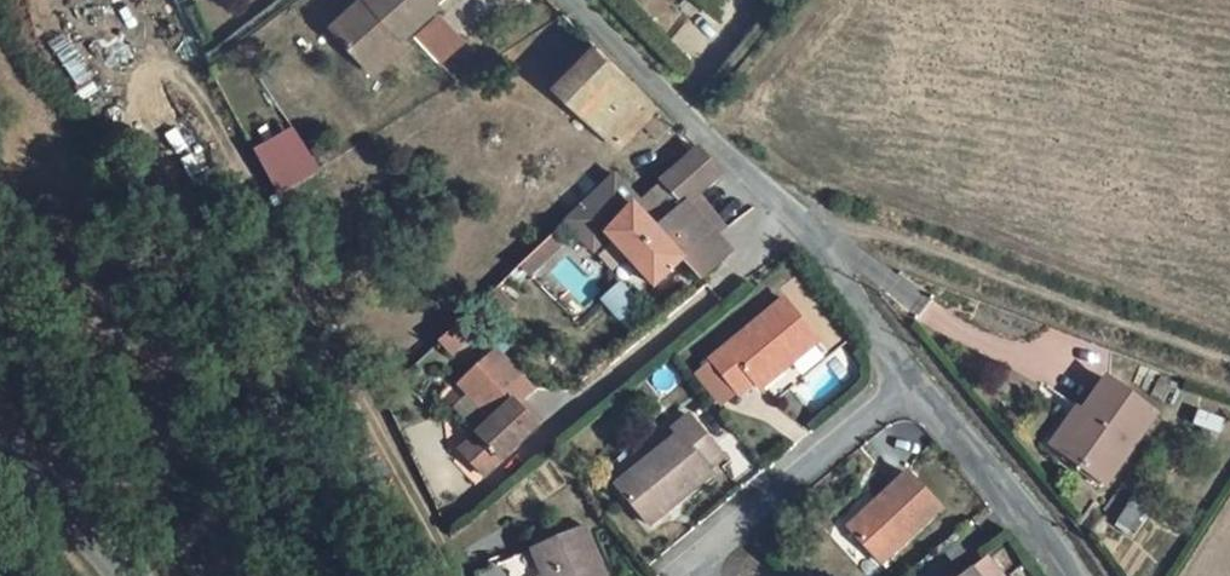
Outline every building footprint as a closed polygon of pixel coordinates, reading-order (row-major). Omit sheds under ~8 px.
[(343,28),(367,68),(408,44),(414,54),(453,31),(447,21),(433,0),(389,0),(343,28)] [(724,12),(733,0),(708,0),(724,12)] [(408,44),(367,68),(376,84),(418,60),(414,54),(408,44)] [(666,170),(681,156),(591,71),(555,104),(617,166),(640,144),(666,170)] [(251,151),(275,196),(316,173),(291,129),(251,151)] [(696,170),(661,205),(688,229),(700,217),(721,195),(696,170)] [(661,205),(646,216),(622,194),(570,241),(594,263),(607,250),(658,307),(687,282),(704,300),(723,283),(713,267),(688,229),(661,205)] [(731,251),(700,217),(688,229),(713,267),(718,262),(731,251)] [(825,346),(844,330),(797,273),(778,289),(825,346)] [(785,314),(712,372),(741,405),(781,373),(788,381),(819,357),(785,314)] [(527,450),(511,429),(537,406),(533,405),(501,370),(467,401),(492,436),(476,450),(479,453),(458,473),(476,494),(527,450)] [(1086,422),(1061,460),(1100,489),(1148,420),(1103,388),(1082,420),(1086,422)] [(1082,420),(1068,410),(1042,447),(1061,460),(1086,422),(1082,420)] [(679,438),(616,488),(650,529),(712,480),(706,473),(724,459),(693,418),(675,432),(679,438)] [(842,545),(867,575),(883,575),(942,529),(911,490),(842,545)] [(495,568),(498,575),(593,575),(577,536),(495,568)]
